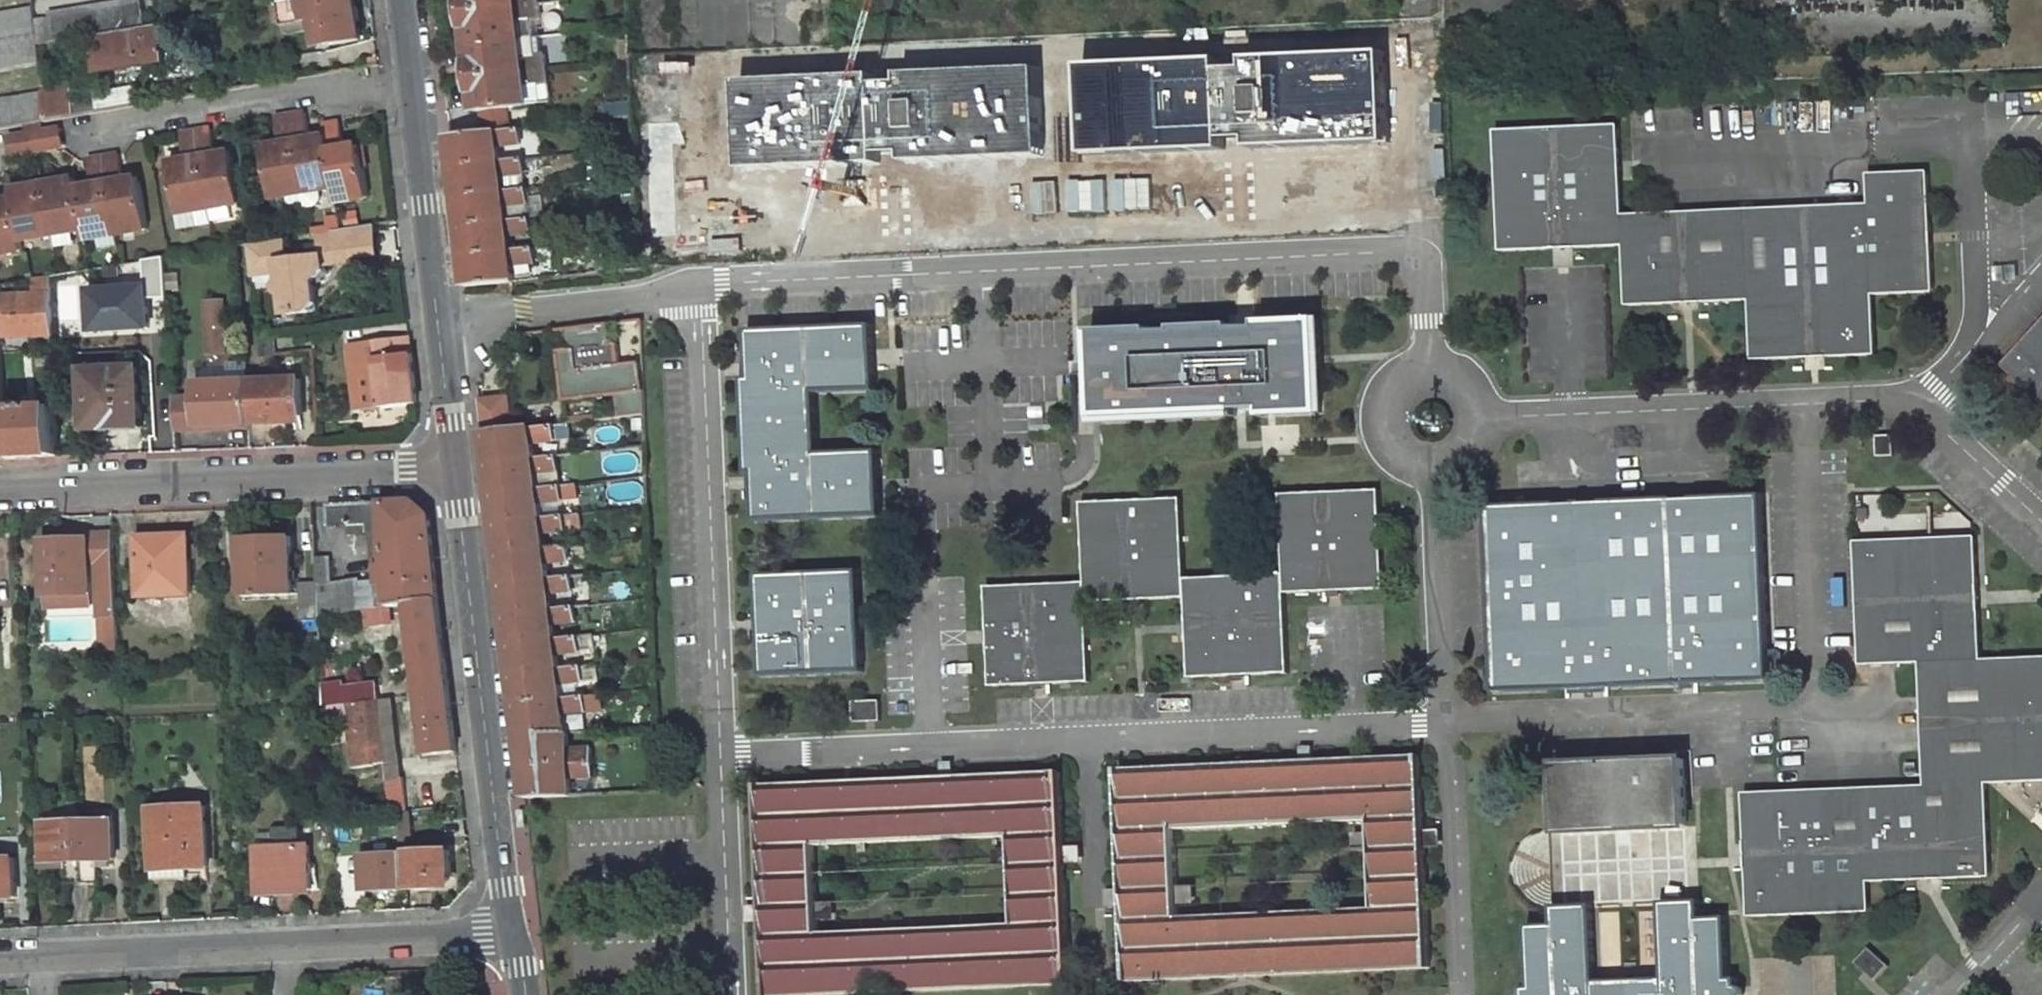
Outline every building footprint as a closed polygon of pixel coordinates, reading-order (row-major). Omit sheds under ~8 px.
[(143,0),(128,0),(53,11),(54,18),(57,40),(101,33),(146,26),(143,0)] [(368,40),(361,0),(314,0),(284,5),(285,9),(287,25),(328,20),(333,45),(368,40)] [(539,0),(467,0),(469,13),(539,5),(539,0)] [(469,13),(472,45),(523,39),(521,21),(533,19),(540,18),(539,5),(469,13)] [(37,34),(35,20),(34,7),(0,13),(0,41),(37,34)] [(279,27),(287,25),(285,9),(277,10),(279,27)] [(57,40),(54,18),(35,20),(37,34),(38,44),(57,40)] [(535,38),(533,19),(521,21),(523,39),(535,38)] [(108,67),(167,57),(161,24),(146,26),(101,33),(108,67)] [(40,63),(38,44),(37,34),(0,41),(0,70),(40,63)] [(523,39),(525,60),(536,59),(535,38),(523,39)] [(472,45),(476,79),(547,71),(546,58),(536,59),(525,60),(523,39),(472,45)] [(476,79),(480,113),(484,112),(485,129),(512,126),(510,109),(529,107),(528,88),(540,86),(548,86),(547,71),(476,79)] [(76,116),(71,86),(43,90),(40,90),(41,92),(45,121),(76,116)] [(528,88),(529,107),(543,106),(540,86),(528,88)] [(0,98),(0,128),(25,124),(43,122),(45,121),(41,92),(0,98)] [(301,192),(316,190),(316,195),(335,192),(327,140),(308,144),(303,115),(290,118),(301,192)] [(279,148),(260,151),(268,202),(287,199),(286,194),(301,192),(290,118),(274,121),(279,148)] [(44,129),(43,122),(25,124),(26,132),(37,130),(44,129)] [(40,153),(66,149),(62,126),(44,129),(37,130),(40,153)] [(1620,161),(1619,126),(1496,131),(1501,251),(1552,249),(1572,248),(1624,246),(1626,305),(1678,303),(1698,302),(1750,300),(1746,210),(1623,215),(1620,161)] [(370,203),(363,153),(344,155),(341,127),(325,129),(327,140),(335,192),(337,205),(352,202),(352,207),(370,203)] [(9,135),(13,158),(40,153),(37,130),(26,132),(9,135)] [(451,137),(465,255),(513,250),(512,237),(532,235),(530,219),(510,221),(508,208),(529,206),(527,189),(506,191),(505,178),(526,176),(524,159),(503,161),(502,148),(522,145),(520,130),(451,137)] [(224,209),(241,206),(233,155),(216,158),(212,131),(196,133),(207,206),(223,204),(224,209)] [(169,165),(176,216),(193,213),(193,209),(207,206),(196,133),(182,136),(186,163),(169,165)] [(149,232),(141,182),(123,184),(119,156),(107,158),(118,232),(131,230),(132,235),(149,232)] [(90,160),(94,188),(80,191),(86,233),(88,242),(102,240),(101,234),(118,232),(107,158),(90,160)] [(1868,174),(1869,204),(1746,210),(1750,300),(1753,360),(1804,358),(1876,355),(1873,295),(1934,292),(1928,172),(1868,174)] [(53,231),(67,230),(68,235),(86,233),(80,191),(78,180),(46,184),(53,231)] [(53,231),(46,184),(14,189),(15,201),(22,243),(39,240),(38,234),(53,231)] [(7,248),(7,253),(23,250),(22,243),(15,201),(0,203),(0,250),(7,248)] [(376,228),(267,245),(252,248),(256,277),(280,274),(282,286),(277,287),(278,300),(283,300),(285,320),(319,317),(316,289),(316,281),(325,268),(352,265),(351,261),(380,257),(376,228)] [(101,234),(102,240),(104,251),(120,248),(118,232),(101,234)] [(513,250),(465,255),(469,288),(517,283),(515,267),(535,264),(534,248),(513,250)] [(140,260),(141,281),(142,299),(162,297),(159,256),(140,260)] [(325,268),(316,281),(316,289),(326,276),(325,268)] [(141,281),(79,285),(82,331),(144,326),(142,299),(141,281)] [(56,295),(30,295),(3,296),(5,333),(5,339),(55,337),(56,295)] [(203,298),(205,353),(229,352),(227,297),(203,298)] [(1328,359),(1327,319),(1259,322),(1259,327),(1247,328),(1233,328),(1233,325),(1175,327),(1175,331),(1152,332),(1152,328),(1092,331),(1094,365),(1095,384),(1097,426),(1237,420),(1236,411),(1241,411),(1262,410),(1263,418),(1271,418),(1331,415),(1328,359)] [(2000,365),(2041,404),(2041,320),(2000,365)] [(610,344),(608,325),(565,329),(568,349),(559,350),(564,397),(644,389),(640,342),(610,344)] [(873,359),(872,327),(750,331),(751,368),(752,380),(746,380),(749,472),(755,472),(756,481),(757,519),(880,514),(877,452),(817,455),(815,391),(874,388),(873,359)] [(8,418),(8,410),(5,339),(5,333),(0,333),(0,418),(8,418)] [(419,406),(412,338),(380,343),(350,347),(356,399),(362,398),(363,413),(419,406)] [(266,341),(269,355),(285,354),(283,339),(266,341)] [(149,427),(146,370),(93,372),(93,406),(98,406),(99,429),(149,427)] [(307,415),(303,380),(251,381),(254,425),(277,424),(277,416),(307,415)] [(251,381),(201,383),(203,420),(233,419),(234,426),(254,425),(251,381)] [(60,407),(8,410),(8,418),(10,458),(61,456),(60,407)] [(308,423),(307,415),(277,416),(277,424),(308,423)] [(558,428),(559,442),(572,440),(571,427),(558,428)] [(547,548),(546,532),(569,530),(567,516),(544,518),(542,503),(566,501),(564,485),(540,488),(539,472),(562,470),(561,455),(537,458),(536,445),(559,442),(558,428),(486,433),(527,796),(570,795),(570,780),(592,778),(592,747),(570,747),(570,729),(566,729),(564,712),(588,710),(587,694),(563,696),(562,682),(586,680),(584,665),(560,667),(559,653),(582,651),(581,636),(557,638),(555,623),(579,620),(578,606),(554,608),(552,593),(576,590),(575,575),(550,577),(548,563),(573,561),(571,545),(547,548)] [(1892,437),(1876,437),(1876,457),(1893,457),(1892,437)] [(574,454),(561,455),(562,470),(574,468),(574,454)] [(564,485),(566,501),(578,500),(577,484),(564,485)] [(1383,588),(1379,491),(1281,495),(1284,575),(1285,593),(1383,588)] [(1768,679),(1761,496),(1489,508),(1497,690),(1768,679)] [(1185,579),(1181,499),(1082,504),(1086,583),(1086,601),(1186,597),(1185,579)] [(333,528),(358,527),(359,535),(386,535),(389,557),(382,557),(382,572),(391,571),(392,605),(413,603),(412,599),(441,595),(433,524),(431,517),(411,502),(331,504),(333,528)] [(580,513),(567,516),(569,530),(582,528),(580,513)] [(189,546),(189,536),(138,538),(140,593),(191,591),(190,559),(189,546)] [(1981,660),(1979,604),(1976,537),(1858,542),(1856,542),(1861,665),(1893,664),(1920,663),(1922,699),(1925,786),(1744,793),(1749,917),(1869,912),(1868,882),(1940,879),(1990,877),(1986,783),(2041,781),(2041,657),(1981,660)] [(89,540),(91,593),(99,593),(97,562),(115,561),(114,539),(89,540)] [(298,596),(295,539),(249,542),(251,598),(298,596)] [(89,540),(46,541),(48,595),(91,593),(89,540)] [(583,544),(571,545),(573,561),(585,559),(583,544)] [(199,545),(189,546),(190,559),(200,558),(199,545)] [(336,578),(335,558),(320,559),(321,570),(322,595),(323,614),(370,608),(381,607),(379,593),(363,593),(362,579),(336,578)] [(115,561),(97,562),(99,593),(99,606),(117,605),(115,561)] [(321,570),(306,570),(308,595),(322,595),(321,570)] [(862,672),(858,573),(760,577),(764,676),(862,672)] [(587,574),(575,575),(576,590),(588,589),(587,574)] [(1285,593),(1284,575),(1185,579),(1186,597),(1189,678),(1289,673),(1285,593)] [(1086,583),(987,588),(991,686),(1090,682),(1086,601),(1086,583)] [(92,606),(91,593),(48,595),(48,608),(92,606)] [(412,599),(413,603),(423,699),(452,696),(441,595),(412,599)] [(103,639),(118,639),(117,605),(99,606),(99,617),(102,617),(103,639)] [(372,629),(395,627),(392,605),(381,607),(370,608),(372,629)] [(590,605),(578,606),(579,620),(591,619),(590,605)] [(593,635),(581,636),(582,651),(595,649),(593,635)] [(119,654),(118,639),(103,639),(103,655),(119,654)] [(596,664),(584,665),(586,680),(598,678),(596,664)] [(600,693),(587,694),(588,710),(602,709),(600,693)] [(452,696),(423,699),(429,756),(458,753),(452,696)] [(881,722),(880,701),(853,702),(854,723),(881,722)] [(391,782),(402,780),(392,702),(382,703),(389,762),(391,782)] [(330,720),(351,717),(351,727),(355,766),(389,762),(382,703),(329,708),(330,720)] [(1687,826),(1684,759),(1557,765),(1560,832),(1687,826)] [(1422,761),(1121,772),(1129,979),(1430,968),(1422,761)] [(1070,982),(1062,775),(760,786),(768,994),(1070,982)] [(413,812),(410,779),(402,780),(391,782),(394,814),(413,812)] [(214,866),(213,805),(161,806),(164,867),(214,866)] [(53,820),(69,820),(69,809),(53,809),(53,820)] [(116,819),(69,820),(53,820),(50,821),(51,861),(67,861),(68,885),(102,883),(101,868),(101,867),(101,860),(114,859),(118,859),(116,819)] [(317,893),(314,848),(261,851),(264,895),(317,893)] [(17,852),(0,853),(0,896),(19,895),(17,852)] [(452,852),(410,855),(412,891),(440,889),(440,880),(454,880),(452,852)] [(368,892),(412,891),(410,855),(366,857),(368,892)] [(114,859),(101,860),(101,867),(101,868),(114,868),(114,859)] [(440,880),(440,889),(448,889),(454,880),(440,880)] [(1699,902),(1662,904),(1665,980),(1594,983),(1591,907),(1554,908),(1555,926),(1529,927),(1532,989),(1524,989),(1524,994),(1743,994),(1744,994),(1742,990),(1739,988),(1736,988),(1735,980),(1728,980),(1725,918),(1700,920),(1699,902)] [(1888,966),(1869,948),(1855,963),(1875,981),(1888,966)]
